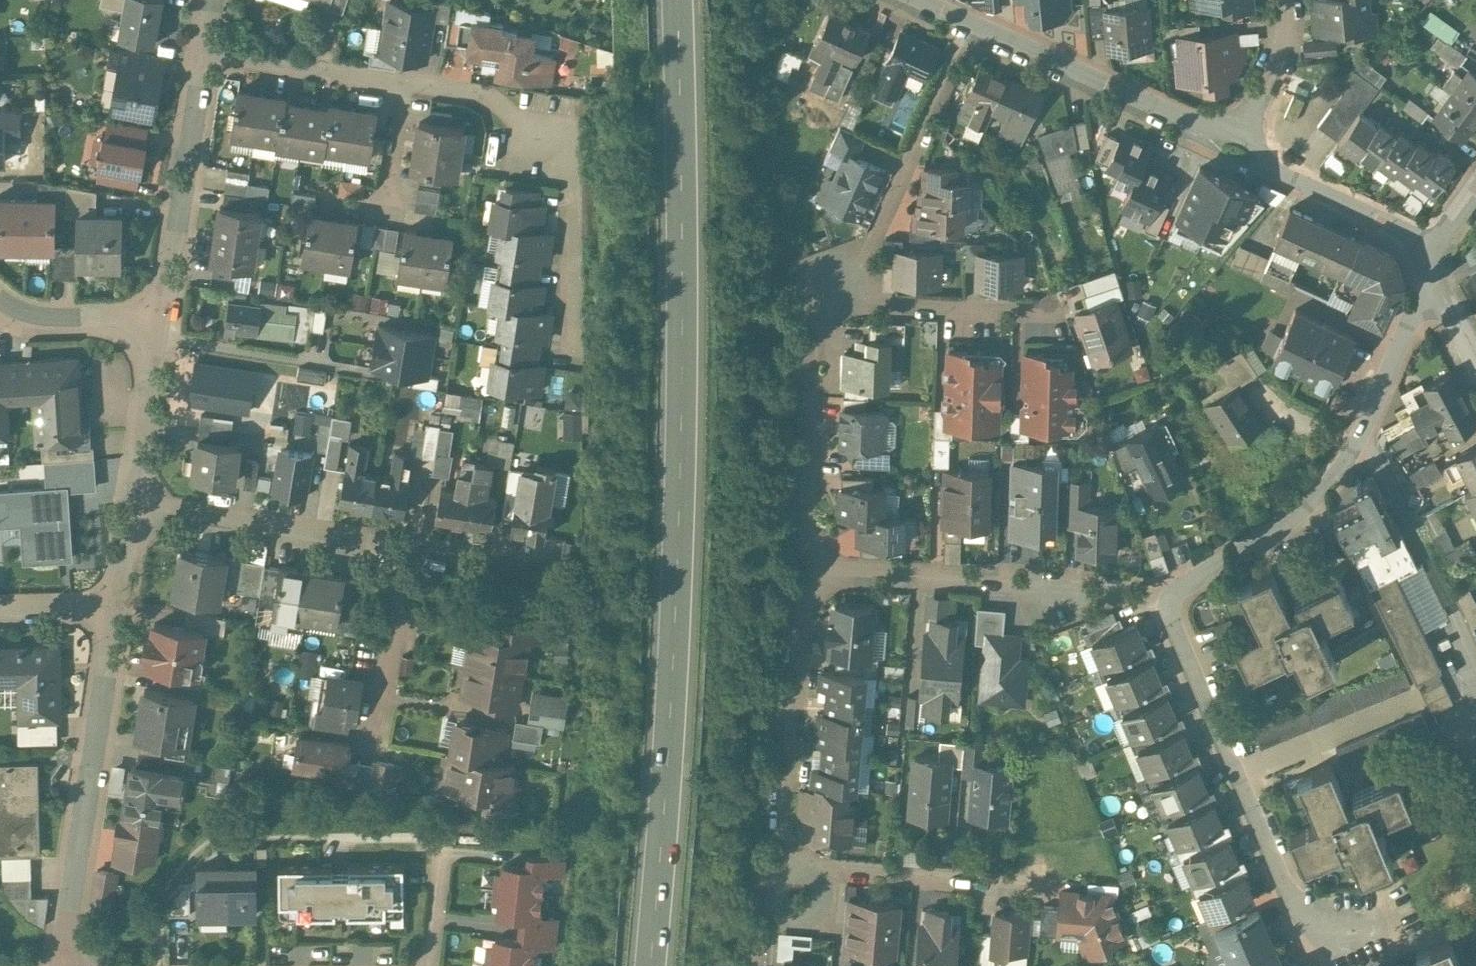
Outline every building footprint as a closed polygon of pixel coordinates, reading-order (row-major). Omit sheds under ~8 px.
[(118,36),(155,43),(164,0),(125,0),(118,36)] [(328,1),(327,1),(326,7),(343,12),(347,0),(329,0),(328,1)] [(434,8),(432,21),(448,23),(451,0),(435,0),(434,8)] [(1005,0),(989,0),(990,9),(1006,8),(1005,0)] [(1028,14),(1034,19),(1062,16),(1070,7),(1069,0),(1027,0),(1028,14)] [(1200,3),(1224,1),(1225,9),(1251,7),(1251,0),(1200,0),(1200,3)] [(1321,29),(1335,28),(1335,34),(1355,32),(1355,22),(1368,21),(1367,0),(1319,0),(1321,29)] [(434,8),(390,1),(385,27),(430,34),(432,21),(434,8)] [(1109,4),(1090,5),(1093,37),(1107,36),(1105,9),(1110,9),(1109,4)] [(489,14),(459,5),(457,19),(461,20),(488,24),(489,14)] [(1110,9),(1105,9),(1107,36),(1108,50),(1119,49),(1125,48),(1129,44),(1151,42),(1148,5),(1110,9)] [(870,31),(829,13),(810,56),(822,61),(809,89),(838,102),(853,68),(840,64),(844,56),(856,62),(870,31)] [(488,24),(461,20),(457,43),(483,46),(482,56),(500,59),(498,74),(549,82),(553,60),(531,53),(533,41),(516,38),(517,33),(487,29),(488,24)] [(1199,23),(1163,26),(1164,39),(1180,38),(1180,37),(1200,35),(1199,23)] [(430,34),(385,27),(381,53),(398,55),(426,60),(430,34)] [(938,48),(901,32),(889,62),(888,61),(873,96),(892,104),(907,70),(924,78),(938,48)] [(1200,35),(1180,37),(1180,38),(1181,58),(1177,58),(1179,81),(1206,79),(1207,88),(1225,87),(1224,77),(1228,71),(1235,71),(1234,65),(1240,65),(1247,52),(1246,44),(1235,45),(1234,32),(1200,35)] [(1442,50),(1463,64),(1471,52),(1450,38),(1442,50)] [(1335,39),(1323,40),(1324,52),(1337,51),(1335,39)] [(1151,42),(1129,44),(1125,48),(1119,49),(1120,56),(1127,60),(1155,58),(1154,42),(1151,42)] [(150,54),(112,47),(109,66),(121,68),(121,67),(147,71),(150,54)] [(801,59),(783,52),(775,77),(798,86),(802,74),(791,70),(792,66),(797,68),(801,59)] [(398,55),(381,53),(381,54),(371,53),(369,65),(395,70),(398,55)] [(147,71),(121,67),(121,68),(117,92),(121,93),(118,108),(152,114),(160,74),(147,71)] [(1005,78),(980,67),(959,115),(958,115),(958,116),(984,128),(993,108),(993,109),(1006,78),(1005,78)] [(1378,87),(1353,68),(1336,83),(1344,92),(1334,107),(1331,107),(1318,124),(1338,140),(1360,110),(1361,111),(1378,87)] [(1469,69),(1451,92),(1475,110),(1475,73),(1469,69)] [(1041,94),(1006,78),(993,109),(1007,115),(1000,131),(1021,141),(1041,94)] [(262,93),(239,90),(232,134),(255,138),(262,93)] [(963,94),(953,90),(945,109),(955,113),(963,94)] [(1451,92),(1433,116),(1461,136),(1475,117),(1475,110),(1451,92)] [(285,97),(262,93),(255,138),(278,141),(277,145),(285,97)] [(1305,98),(1294,94),(1285,115),(1296,119),(1305,98)] [(863,99),(855,95),(851,104),(860,107),(863,99)] [(307,104),(285,101),(286,97),(285,97),(277,145),(300,149),(307,104)] [(1428,110),(1409,97),(1403,105),(1421,119),(1428,110)] [(329,108),(307,104),(300,149),(323,152),(331,104),(330,104),(329,108)] [(354,108),(331,104),(323,152),(324,153),(324,148),(347,152),(354,108)] [(0,109),(0,125),(4,125),(4,140),(20,139),(19,108),(0,109)] [(377,112),(354,108),(347,152),(370,156),(377,112)] [(1338,140),(1338,141),(1356,154),(1358,151),(1377,123),(1361,111),(1360,110),(1338,140)] [(452,115),(430,112),(428,123),(450,127),(452,115)] [(146,127),(112,120),(109,137),(143,144),(146,127)] [(1377,123),(1358,151),(1375,163),(1396,132),(1379,120),(1377,123)] [(428,123),(420,122),(416,145),(460,152),(464,129),(450,127),(428,123)] [(1085,122),(1073,124),(1077,148),(1090,146),(1085,122)] [(1073,124),(1038,137),(1046,158),(1069,149),(1069,150),(1077,148),(1073,124)] [(866,139),(840,127),(831,148),(848,155),(848,154),(857,158),(866,139)] [(880,128),(874,142),(883,146),(890,132),(880,128)] [(1396,132),(1375,163),(1373,166),(1373,170),(1385,179),(1389,178),(1390,178),(1394,172),(1397,169),(1416,142),(1399,129),(1397,131),(1396,132)] [(990,143),(965,130),(957,146),(970,154),(967,159),(978,167),(990,143)] [(1152,145),(1123,132),(1107,167),(1118,173),(1115,181),(1131,188),(1143,165),(1152,145)] [(109,137),(103,136),(98,164),(104,165),(101,179),(136,185),(139,172),(142,172),(147,144),(143,144),(109,137)] [(1416,142),(1397,169),(1414,182),(1416,178),(1435,151),(1418,138),(1416,142)] [(460,152),(416,145),(412,169),(442,174),(457,176),(460,152)] [(1342,169),(1351,159),(1338,147),(1329,157),(1342,169)] [(1435,151),(1416,178),(1433,191),(1455,161),(1437,148),(1435,151)] [(1069,149),(1046,158),(1061,201),(1084,194),(1069,150),(1069,149)] [(857,158),(848,154),(848,155),(827,202),(860,217),(881,169),(857,158)] [(1171,176),(1143,165),(1131,188),(1122,209),(1149,220),(1171,176)] [(1266,197),(1201,167),(1178,216),(1189,222),(1186,231),(1213,243),(1217,236),(1227,240),(1266,197)] [(956,169),(924,168),(924,180),(956,181),(956,169)] [(250,173),(228,169),(226,181),(248,184),(250,173)] [(442,174),(420,170),(419,182),(441,185),(442,174)] [(956,181),(924,180),(924,203),(919,203),(918,225),(918,227),(942,227),(962,228),(963,205),(968,205),(968,181),(956,181)] [(66,185),(43,181),(38,181),(38,199),(54,199),(54,208),(66,208),(66,185)] [(248,184),(226,181),(224,192),(225,193),(246,196),(248,184)] [(364,184),(342,181),(340,192),(363,196),(364,184)] [(440,190),(418,187),(416,198),(438,202),(440,190)] [(537,192),(506,187),(504,200),(496,198),(492,226),(504,228),(538,232),(543,206),(535,204),(537,192)] [(316,195),(294,191),(292,203),(314,207),(316,195)] [(246,196),(225,193),(222,206),(247,210),(249,196),(246,196)] [(438,202),(416,198),(414,210),(436,214),(438,202)] [(0,199),(0,247),(50,247),(53,247),(53,246),(54,208),(54,199),(38,199),(0,199)] [(222,206),(220,206),(216,234),(256,240),(261,212),(247,210),(222,206)] [(1345,266),(1359,239),(1290,208),(1276,241),(1301,252),(1302,252),(1313,258),(1315,253),(1345,266)] [(334,217),(310,213),(303,258),(327,262),(334,217)] [(96,215),(78,215),(77,247),(77,264),(78,264),(79,264),(79,262),(109,263),(108,265),(121,265),(122,216),(96,215)] [(357,221),(334,217),(327,262),(350,266),(357,221)] [(375,224),(364,223),(360,245),(372,247),(375,224)] [(387,226),(375,224),(372,247),(384,249),(387,226)] [(942,227),(918,227),(918,225),(910,225),(910,239),(942,239),(942,227)] [(399,228),(387,226),(384,249),(395,250),(399,228)] [(538,232),(504,228),(500,254),(508,255),(506,267),(536,272),(538,260),(546,261),(550,234),(539,232),(538,232)] [(429,232),(406,229),(398,273),(422,277),(429,232)] [(453,236),(429,232),(422,277),(445,281),(453,236)] [(256,240),(216,234),(211,261),(213,262),(237,266),(252,268),(256,240)] [(1361,240),(1359,239),(1345,266),(1340,277),(1338,277),(1335,284),(1322,278),(1323,276),(1321,276),(1322,273),(1302,264),(1294,284),(1351,311),(1352,310),(1383,324),(1403,281),(1394,254),(1361,239),(1361,240)] [(1270,258),(1241,245),(1231,266),(1261,279),(1270,258)] [(65,246),(53,246),(53,247),(50,247),(49,278),(65,278),(65,246)] [(77,247),(65,246),(65,278),(77,278),(78,264),(77,264),(77,247)] [(940,251),(899,250),(898,282),(939,283),(940,251)] [(1022,254),(981,252),(980,284),(1021,286),(1022,254)] [(237,266),(213,262),(211,275),(235,279),(237,266)] [(536,272),(506,267),(504,279),(496,278),(491,306),(503,307),(505,308),(538,311),(542,285),(534,284),(536,272)] [(1115,269),(1081,281),(1086,295),(1120,283),(1115,269)] [(282,292),(283,280),(263,278),(262,290),(282,292)] [(260,304),(229,300),(226,324),(236,325),(236,331),(258,334),(259,328),(262,304),(260,304)] [(286,303),(261,300),(260,304),(262,304),(259,328),(292,332),(292,333),(294,333),(297,312),(286,310),(286,303)] [(1113,300),(1079,312),(1092,351),(1108,346),(1111,355),(1129,349),(1113,300)] [(327,307),(315,305),(312,329),(323,331),(327,307)] [(505,308),(503,307),(499,334),(507,335),(505,347),(536,352),(538,340),(546,341),(550,313),(538,311),(505,308)] [(1200,319),(1187,307),(1181,315),(1194,327),(1200,319)] [(1353,336),(1296,309),(1274,355),(1332,382),(1353,336)] [(1194,327),(1181,315),(1170,328),(1182,340),(1194,327)] [(905,322),(869,321),(869,340),(888,340),(888,341),(905,342),(905,322)] [(434,334),(379,326),(376,346),(431,355),(434,334)] [(888,340),(869,340),(869,354),(845,353),(844,385),(868,386),(887,387),(888,341),(888,340)] [(431,355),(376,346),(372,366),(415,373),(428,375),(431,355)] [(536,352),(505,347),(503,359),(495,358),(491,385),(537,393),(542,365),(534,364),(536,352)] [(1257,372),(1241,348),(1228,358),(1243,381),(1257,372)] [(980,357),(968,356),(968,351),(949,350),(947,387),(950,389),(955,390),(955,395),(950,395),(947,398),(947,408),(946,425),(953,425),(965,425),(966,420),(978,420),(979,415),(998,416),(1000,363),(980,362),(980,357)] [(1056,360),(1044,360),(1044,354),(1025,353),(1024,392),(1026,395),(1031,395),(1031,401),(1026,401),(1023,404),(1023,414),(1023,426),(1029,426),(1076,428),(1083,422),(1083,413),(1077,406),(1075,406),(1075,382),(1071,377),(1071,368),(1068,365),(1056,365),(1056,360)] [(78,358),(10,362),(12,388),(13,388),(40,386),(43,436),(38,436),(38,439),(44,439),(83,436),(78,358)] [(1228,358),(1218,364),(1219,364),(1217,388),(1213,391),(1217,398),(1237,385),(1243,381),(1228,358)] [(10,432),(7,395),(14,394),(13,388),(12,388),(10,362),(0,363),(0,432),(10,432)] [(228,368),(196,363),(190,402),(211,405),(249,411),(255,372),(243,370),(239,369),(234,368),(228,368)] [(302,367),(302,375),(326,378),(327,369),(302,367)] [(1451,372),(1425,385),(1432,399),(1438,411),(1464,397),(1451,372)] [(428,375),(415,373),(413,385),(437,388),(439,377),(428,375)] [(868,386),(844,385),(844,398),(868,398),(868,386)] [(1237,385),(1217,398),(1207,405),(1232,443),(1262,423),(1237,385)] [(483,398),(446,393),(444,406),(461,408),(460,416),(480,419),(483,398)] [(1438,411),(1444,423),(1451,436),(1475,423),(1475,419),(1464,397),(1438,411)] [(1411,409),(1410,410),(1417,422),(1438,411),(1432,399),(1411,409)] [(1399,419),(1382,428),(1387,437),(1417,422),(1410,410),(1411,409),(1408,404),(1395,410),(1399,419)] [(947,408),(935,408),(934,436),(950,437),(952,437),(953,425),(946,425),(947,408)] [(883,411),(843,409),(841,446),(847,446),(853,452),(853,446),(881,448),(881,445),(881,425),(886,420),(886,414),(883,411)] [(567,437),(584,437),(583,410),(566,411),(567,437)] [(1438,411),(1417,422),(1423,434),(1444,423),(1438,411)] [(234,418),(217,416),(215,416),(202,414),(200,427),(232,431),(234,418)] [(1023,414),(1011,414),(1010,438),(1029,439),(1029,426),(1023,426),(1023,414)] [(350,418),(332,415),(331,424),(330,432),(342,434),(342,438),(347,439),(350,418)] [(1178,445),(1166,421),(1158,425),(1170,449),(1178,445)] [(331,424),(319,422),(315,450),(326,452),(330,432),(331,424)] [(440,425),(426,423),(421,456),(435,458),(435,453),(440,425)] [(1129,438),(1128,439),(1138,461),(1153,494),(1162,491),(1163,495),(1178,489),(1176,484),(1184,480),(1170,449),(1158,425),(1129,438)] [(232,431),(200,427),(198,439),(230,443),(232,431)] [(342,434),(330,432),(326,452),(324,466),(337,468),(342,438),(342,434)] [(83,436),(44,439),(45,460),(51,460),(92,457),(91,436),(83,436)] [(950,437),(934,436),(933,465),(949,466),(950,437)] [(1129,438),(1111,446),(1119,470),(1138,461),(1128,439),(1129,438)] [(230,443),(198,439),(198,441),(200,441),(198,462),(195,461),(193,477),(233,482),(238,444),(230,443)] [(514,443),(500,440),(496,466),(510,468),(514,443)] [(369,446),(351,443),(347,469),(346,468),(340,502),(372,508),(378,474),(365,472),(369,446)] [(1458,454),(1459,456),(1467,471),(1475,486),(1475,444),(1458,454)] [(881,448),(853,446),(853,452),(852,466),(890,467),(891,446),(881,446),(881,445),(881,448)] [(312,453),(281,448),(274,492),(305,497),(312,453)] [(391,477),(378,474),(372,508),(405,513),(410,480),(409,479),(413,454),(396,451),(391,477)] [(450,456),(435,453),(435,458),(432,474),(447,476),(450,456)] [(1459,456),(1446,462),(1454,477),(1467,471),(1459,456)] [(92,457),(51,460),(52,488),(66,487),(66,488),(94,486),(92,457)] [(1435,457),(1408,471),(1417,486),(1443,473),(1435,457)] [(259,461),(247,460),(244,487),(255,489),(259,461)] [(458,490),(441,487),(435,519),(463,523),(474,461),(464,460),(458,490)] [(491,464),(474,461),(463,523),(491,528),(496,497),(485,495),(491,464)] [(1056,464),(1013,463),(1012,494),(1016,494),(1015,502),(1012,502),(1011,535),(1043,536),(1044,528),(1054,528),(1056,464)] [(537,473),(522,470),(522,472),(517,498),(513,518),(511,532),(543,537),(549,504),(555,470),(538,467),(537,473)] [(509,470),(501,517),(503,517),(513,518),(517,498),(522,472),(509,470)] [(989,471),(945,470),(944,497),(988,498),(989,471)] [(1371,475),(1353,485),(1360,500),(1334,513),(1348,541),(1375,528),(1382,543),(1400,534),(1371,475)] [(874,478),(842,477),(841,489),(874,490),(874,478)] [(1088,482),(1069,482),(1067,526),(1080,526),(1081,506),(1088,506),(1088,482)] [(1450,482),(1427,492),(1434,508),(1457,498),(1450,482)] [(0,491),(0,504),(1,519),(28,517),(31,559),(71,556),(66,488),(66,487),(52,488),(0,491)] [(874,490),(841,489),(840,516),(860,517),(860,516),(883,517),(883,516),(884,491),(874,490)] [(988,498),(944,497),(944,523),(945,523),(945,539),(961,539),(961,524),(987,525),(988,498)] [(1088,506),(1081,506),(1080,526),(1079,552),(1114,554),(1115,507),(1088,506)] [(903,517),(883,516),(883,517),(860,516),(860,517),(859,543),(861,543),(884,544),(903,544),(903,517)] [(1382,543),(1375,528),(1348,541),(1370,586),(1395,574),(1415,565),(1400,534),(1382,543)] [(1156,532),(1143,537),(1156,575),(1169,570),(1156,532)] [(1437,555),(1443,568),(1475,552),(1475,550),(1470,538),(1437,555)] [(884,544),(861,543),(860,555),(884,556),(884,544)] [(226,557),(182,550),(175,596),(219,603),(226,557)] [(265,563),(249,561),(244,592),(260,595),(265,565),(265,563)] [(281,568),(265,565),(260,595),(258,605),(274,607),(281,568)] [(313,571),(281,566),(281,568),(274,607),(274,608),(306,613),(313,571)] [(1338,575),(1286,599),(1271,567),(1252,576),(1259,591),(1245,598),(1259,628),(1234,639),(1242,658),(1257,651),(1263,665),(1294,651),(1306,677),(1325,668),(1318,654),(1331,648),(1320,624),(1339,615),(1332,601),(1347,594),(1338,575)] [(344,576),(313,571),(306,613),(337,618),(337,617),(344,578),(344,576)] [(1440,668),(1395,574),(1370,586),(1415,680),(1436,670),(1440,668)] [(362,581),(344,578),(337,617),(359,621),(362,581)] [(1468,582),(1454,589),(1472,624),(1475,622),(1475,598),(1468,582)] [(1006,608),(978,606),(975,642),(986,643),(987,633),(1003,634),(1006,608)] [(831,654),(837,654),(869,657),(869,656),(873,611),(835,607),(833,624),(831,623),(829,640),(832,640),(831,654)] [(226,618),(187,611),(184,628),(204,631),(203,632),(224,635),(226,618)] [(1121,617),(1084,632),(1089,645),(1093,643),(1092,641),(1125,627),(1121,617)] [(954,621),(933,619),(932,633),(926,633),(923,664),(960,668),(963,636),(953,635),(954,621)] [(184,628),(155,623),(152,637),(146,636),(144,650),(150,651),(148,665),(196,673),(197,673),(198,672),(198,670),(191,670),(193,658),(200,653),(203,632),(204,631),(184,628)] [(1125,627),(1092,641),(1093,643),(1103,666),(1147,648),(1136,623),(1125,627)] [(512,640),(471,633),(466,663),(473,664),(472,667),(519,674),(519,675),(522,675),(524,660),(532,662),(537,632),(514,628),(512,640)] [(1003,634),(987,633),(986,643),(982,698),(1011,700),(1011,696),(1019,689),(1023,690),(1026,661),(1016,660),(1018,636),(1003,634)] [(20,647),(20,648),(0,649),(0,676),(26,676),(27,718),(59,717),(58,646),(20,647)] [(1103,666),(1099,668),(1104,680),(1109,679),(1108,677),(1151,659),(1152,660),(1157,658),(1152,646),(1103,666)] [(306,647),(300,671),(315,674),(321,650),(306,647)] [(879,657),(869,656),(869,657),(837,654),(835,672),(865,675),(877,676),(879,657)] [(1151,659),(1108,677),(1109,679),(1119,702),(1162,683),(1152,660),(1151,659)] [(519,674),(472,667),(473,664),(466,663),(452,661),(451,664),(469,667),(464,693),(489,697),(488,703),(514,707),(519,675),(519,674)] [(960,668),(923,664),(920,696),(927,697),(925,711),(946,713),(948,699),(958,699),(960,668)] [(1400,664),(1251,726),(1260,747),(1409,686),(1400,664)] [(196,673),(168,668),(166,681),(194,686),(196,673)] [(1436,670),(1415,680),(1426,701),(1447,691),(1436,670)] [(835,672),(821,671),(820,687),(829,687),(828,700),(862,703),(865,675),(835,672)] [(206,673),(198,672),(197,673),(196,673),(194,686),(204,687),(206,673)] [(360,680),(330,676),(325,712),(324,714),(348,717),(354,718),(360,680)] [(1119,702),(1114,704),(1120,716),(1124,714),(1124,713),(1167,695),(1167,696),(1173,694),(1167,681),(1119,702)] [(194,698),(144,690),(137,735),(169,740),(181,742),(185,716),(191,717),(194,698)] [(1447,691),(1426,701),(1432,712),(1452,702),(1447,691)] [(564,700),(534,695),(529,722),(543,724),(562,727),(564,713),(564,700)] [(1167,695),(1124,713),(1124,714),(1134,738),(1177,719),(1167,696),(1167,695)] [(862,703),(828,700),(827,714),(818,713),(816,728),(860,732),(863,703),(862,703)] [(348,717),(324,714),(325,712),(317,711),(315,726),(346,730),(348,717)] [(1420,711),(1334,746),(1343,767),(1429,732),(1420,711)] [(59,719),(59,717),(27,718),(20,718),(20,741),(55,741),(55,719),(59,719)] [(1134,738),(1129,740),(1135,752),(1138,751),(1138,749),(1181,731),(1182,732),(1188,730),(1182,717),(1134,738)] [(529,722),(516,719),(512,738),(540,743),(543,724),(529,722)] [(508,731),(462,723),(460,734),(453,739),(451,754),(515,765),(515,764),(503,762),(508,731)] [(860,732),(816,728),(815,743),(824,744),(823,758),(858,761),(860,732)] [(1181,731),(1138,749),(1138,751),(1149,774),(1192,756),(1182,732),(1181,731)] [(169,740),(141,735),(139,750),(166,754),(169,740)] [(350,743),(299,735),(296,752),(300,753),(298,766),(345,773),(350,743)] [(964,742),(940,739),(938,758),(950,759),(950,764),(962,765),(964,742)] [(986,743),(964,742),(962,765),(962,774),(974,775),(975,768),(983,768),(986,743)] [(166,754),(139,750),(136,766),(161,770),(161,772),(182,775),(185,757),(166,754)] [(1192,756),(1149,774),(1144,776),(1149,788),(1154,786),(1153,785),(1197,767),(1197,768),(1203,766),(1197,753),(1192,756)] [(515,765),(451,754),(446,787),(488,794),(486,806),(513,810),(517,788),(511,787),(515,765)] [(938,758),(915,756),(910,814),(923,815),(928,810),(946,811),(948,782),(945,782),(946,774),(949,775),(950,764),(950,759),(938,758)] [(194,759),(185,757),(182,775),(191,776),(194,759)] [(858,761),(823,758),(822,771),(813,770),(811,786),(847,788),(855,789),(858,761)] [(398,764),(373,760),(372,764),(369,787),(394,790),(396,776),(398,764)] [(372,764),(361,762),(357,785),(369,787),(372,764)] [(1345,795),(1331,762),(1312,769),(1318,784),(1303,790),(1316,820),(1289,831),(1297,850),(1312,843),(1318,857),(1349,844),(1360,872),(1380,864),(1374,849),(1387,844),(1377,820),(1398,811),(1392,797),(1405,791),(1398,773),(1345,795)] [(410,765),(398,764),(396,776),(408,778),(410,765)] [(1011,766),(992,764),(992,769),(983,768),(975,768),(974,775),(971,814),(1006,817),(1011,766)] [(0,766),(0,810),(37,809),(37,808),(33,808),(32,789),(37,789),(36,765),(0,766)] [(132,765),(124,813),(126,814),(159,819),(164,793),(164,790),(158,789),(161,772),(161,770),(136,766),(132,765)] [(1197,767),(1153,785),(1154,786),(1164,810),(1207,792),(1207,791),(1197,768),(1197,767)] [(182,775),(161,772),(158,789),(164,790),(164,793),(179,795),(182,775)] [(1154,786),(1149,788),(1144,776),(1137,780),(1141,791),(1152,814),(1159,812),(1164,810),(1154,786)] [(847,788),(817,786),(817,792),(823,792),(821,818),(819,837),(823,838),(825,841),(830,841),(833,839),(851,840),(853,804),(846,803),(847,788)] [(1207,792),(1164,810),(1159,812),(1165,823),(1170,821),(1212,802),(1213,804),(1219,802),(1213,789),(1207,791),(1207,792)] [(817,792),(807,791),(805,816),(821,818),(823,792),(817,792)] [(1212,802),(1170,821),(1180,845),(1223,827),(1213,804),(1212,802)] [(0,810),(0,855),(38,854),(37,809),(0,810)] [(159,819),(126,814),(125,819),(119,818),(117,831),(119,832),(118,834),(120,837),(116,861),(134,864),(147,854),(150,839),(156,840),(159,819)] [(1180,845),(1175,847),(1180,859),(1185,857),(1228,838),(1228,840),(1234,838),(1228,824),(1180,845)] [(1228,838),(1185,857),(1195,881),(1238,862),(1228,840),(1228,838)] [(565,858),(530,854),(528,867),(544,869),(544,870),(564,873),(565,858)] [(1195,881),(1190,883),(1196,897),(1201,895),(1200,893),(1243,875),(1244,876),(1249,874),(1243,860),(1195,881)] [(403,864),(279,866),(280,914),(404,913),(403,864)] [(528,867),(504,864),(503,872),(495,871),(493,888),(541,893),(544,870),(544,869),(528,867)] [(227,866),(199,867),(199,915),(227,914),(227,866)] [(255,866),(227,866),(227,914),(255,914),(255,866)] [(97,871),(90,914),(91,914),(110,904),(115,874),(97,871)] [(1243,875),(1200,893),(1201,895),(1210,917),(1243,903),(1253,898),(1244,876),(1243,875)] [(31,878),(3,879),(4,891),(10,898),(19,911),(29,920),(44,928),(49,897),(32,897),(31,878)] [(181,881),(168,896),(168,915),(190,915),(190,881),(181,881)] [(1106,882),(1088,881),(1086,893),(1110,895),(1117,895),(1117,891),(1106,890),(1106,882)] [(1118,883),(1106,882),(1106,890),(1117,891),(1118,883)] [(541,893),(493,888),(491,904),(500,905),(499,913),(522,916),(538,918),(538,916),(541,893)] [(1086,893),(1062,891),(1061,907),(1059,931),(1060,932),(1080,933),(1087,953),(1108,946),(1107,942),(1124,936),(1110,895),(1086,893)] [(898,904),(850,900),(848,924),(896,928),(898,904)] [(1210,917),(1205,919),(1211,932),(1216,930),(1216,928),(1247,914),(1243,903),(1210,917)] [(1061,907),(1042,905),(1040,933),(1059,935),(1060,932),(1059,931),(1061,907)] [(929,909),(927,924),(921,923),(917,965),(954,965),(958,927),(948,926),(949,911),(929,909)] [(1247,914),(1216,928),(1216,930),(1230,964),(1273,945),(1258,910),(1247,914)] [(992,953),(1003,954),(1009,949),(1026,950),(1029,915),(995,912),(993,933),(992,953)] [(558,918),(538,916),(538,918),(522,916),(521,928),(556,932),(558,918)] [(896,928),(848,924),(846,948),(867,950),(889,952),(894,952),(896,928)] [(556,932),(521,928),(519,940),(535,942),(535,943),(555,946),(556,932)] [(780,932),(780,958),(812,958),(812,932),(780,932)] [(992,953),(993,933),(982,932),(979,965),(991,965),(992,953)] [(496,937),(495,945),(487,944),(485,960),(531,965),(532,965),(535,943),(535,942),(519,940),(496,937)] [(1449,938),(1430,946),(1436,960),(1423,965),(1461,965),(1449,938)] [(1284,956),(1278,959),(1273,945),(1230,964),(1231,965),(1294,965),(1296,961),(1284,956)] [(889,952),(867,950),(866,962),(887,964),(888,964),(889,952)]
